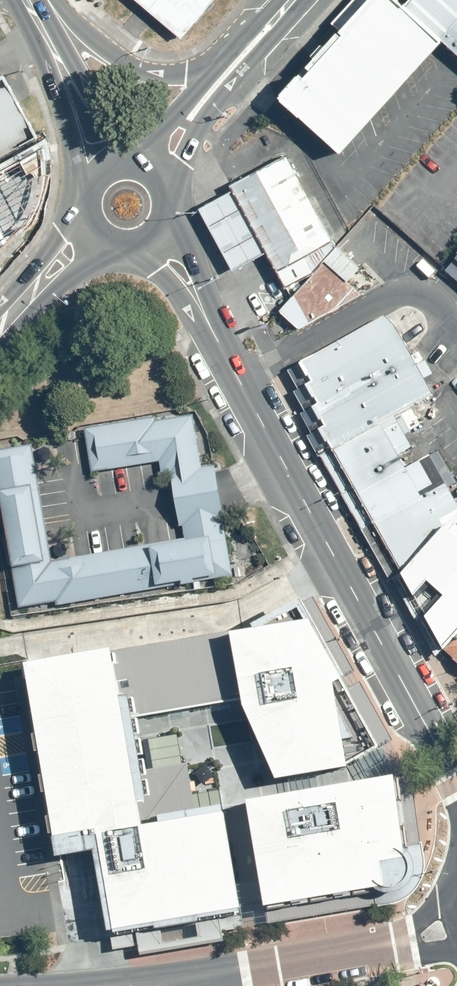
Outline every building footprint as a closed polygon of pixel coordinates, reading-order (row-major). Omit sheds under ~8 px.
[(182,38),(215,0),(138,0),(182,38)] [(405,6),(398,0),(370,0),(341,32),(281,99),(342,154),(443,42),(405,6)] [(370,0),(354,0),(332,24),(341,32),(370,0)] [(405,6),(443,42),(456,55),(456,0),(411,0),(405,6)] [(0,78),(0,159),(38,137),(4,76),(0,78)] [(337,248),(287,157),(201,210),(234,272),(267,254),(286,289),(314,274),(336,249),(337,248)] [(0,170),(0,247),(4,251),(43,215),(0,170)] [(360,268),(337,248),(336,249),(314,274),(280,312),(300,330),(363,294),(349,282),(360,268)] [(446,273),(456,282),(456,260),(446,273)] [(318,432),(329,453),(396,418),(434,397),(424,381),(385,318),(302,364),(313,384),(307,387),(318,406),(313,409),(324,429),(318,432)] [(321,457),(329,453),(318,432),(324,429),(313,409),(318,406),(307,387),(313,384),(302,364),(288,372),(299,390),(294,393),(306,413),(301,415),(312,435),(308,437),(320,458),(321,457)] [(18,611),(232,576),(214,469),(202,471),(194,417),(157,423),(156,419),(85,430),(86,437),(92,475),(160,465),(162,475),(171,474),(176,502),(180,527),(185,526),(187,539),(52,561),(34,445),(0,451),(0,526),(7,569),(11,568),(18,611)] [(329,453),(373,526),(446,485),(430,455),(405,468),(399,455),(412,448),(405,434),(396,418),(329,453)] [(393,579),(402,575),(373,526),(329,453),(321,457),(390,581),(393,579)] [(402,575),(449,520),(456,514),(456,506),(446,485),(373,526),(402,575)] [(446,652),(456,640),(456,526),(456,514),(449,520),(402,575),(446,652)] [(437,659),(446,652),(402,575),(393,579),(437,659)] [(314,598),(304,604),(346,678),(355,672),(314,598)] [(27,666),(56,859),(96,853),(109,933),(242,911),(226,814),(144,828),(126,720),(241,702),(278,782),(350,771),(350,767),(381,749),(381,748),(348,692),(342,682),(347,679),(346,678),(314,622),(304,604),(303,602),(256,628),(257,632),(27,666)] [(446,652),(456,662),(456,640),(446,652)] [(361,684),(348,692),(381,748),(393,741),(361,684)] [(376,891),(266,910),(269,926),(375,907),(376,909),(393,906),(406,901),(418,892),(424,881),(426,870),(426,859),(424,843),(421,843),(415,776),(397,779),(407,850),(414,858),(416,868),(415,879),(414,879),(410,888),(403,894),(393,897),(382,895),(376,891)] [(397,779),(248,803),(266,910),(376,891),(382,895),(393,897),(403,894),(410,888),(414,879),(415,879),(416,868),(414,858),(407,850),(397,779)] [(242,911),(109,933),(113,952),(139,948),(141,957),(226,942),(224,933),(245,929),(242,911)]
